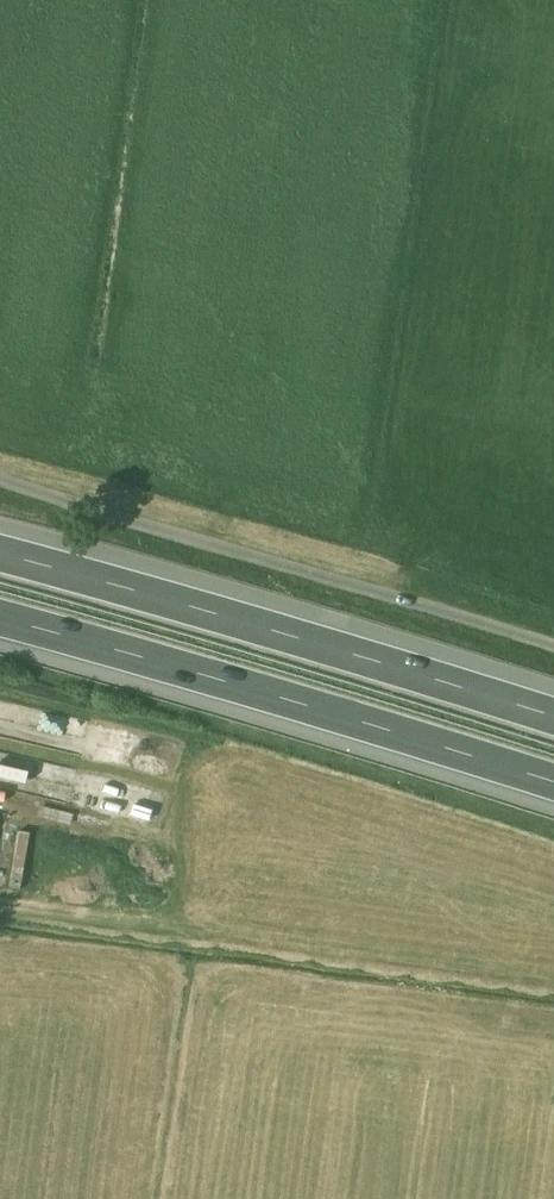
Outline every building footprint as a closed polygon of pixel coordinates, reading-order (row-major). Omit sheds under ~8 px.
[(26,758),(0,754),(0,782),(21,786),(26,758)]
